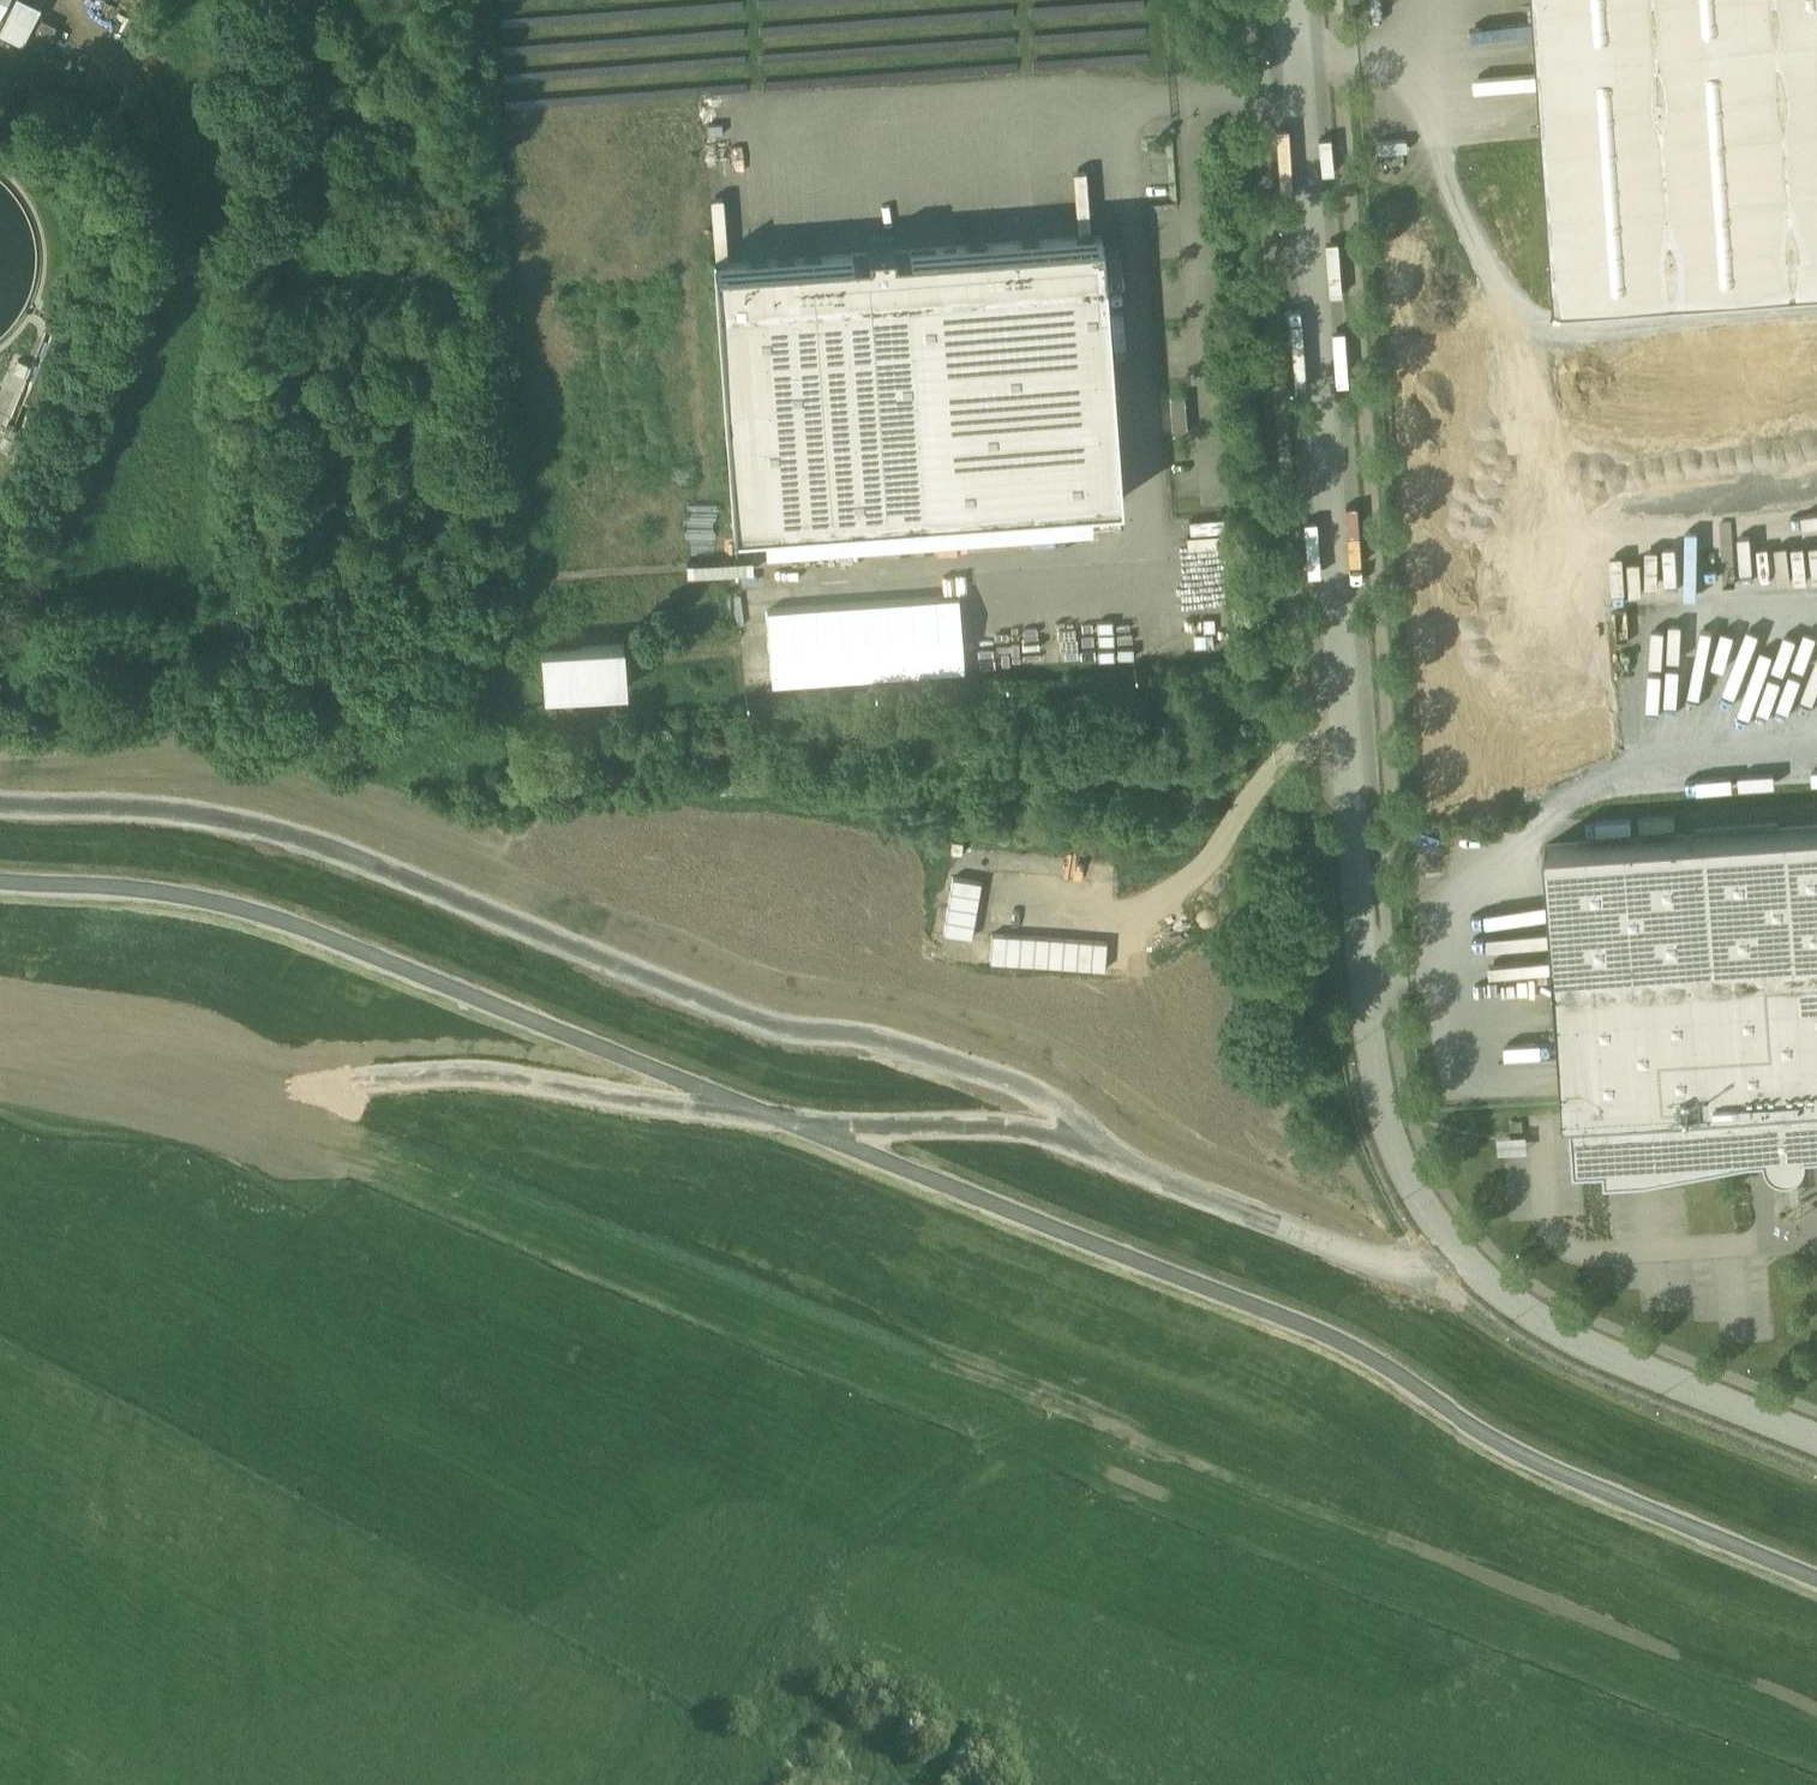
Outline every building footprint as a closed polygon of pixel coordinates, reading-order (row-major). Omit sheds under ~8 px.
[(8,0),(0,0),(0,17),(8,0)] [(1552,319),(1816,300),(1816,0),(1531,0),(1552,319)] [(1100,240),(714,267),(734,528),(1122,500),(1100,240)] [(537,647),(540,692),(625,688),(623,642),(537,647)] [(1545,819),(1569,1092),(1816,1075),(1816,799),(1545,819)] [(1569,1092),(1574,1159),(1770,1145),(1771,1167),(1813,1164),(1812,1151),(1816,1151),(1816,1075),(1569,1092)]
